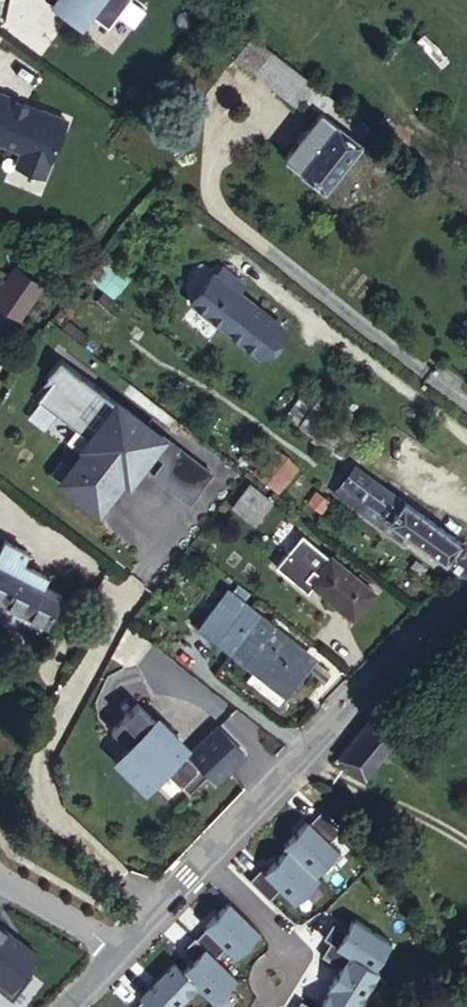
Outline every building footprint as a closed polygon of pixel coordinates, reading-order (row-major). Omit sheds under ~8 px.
[(86,14),(105,28),(126,0),(45,0),(78,25),(86,14)] [(235,60),(251,73),(271,49),(254,36),(235,60)] [(271,49),(251,73),(298,110),(305,101),(334,124),(300,169),(325,189),(363,140),(362,138),(371,126),(271,49)] [(22,153),(17,164),(43,175),(67,120),(42,110),(42,111),(7,99),(8,98),(0,95),(0,145),(22,153)] [(0,282),(0,304),(19,317),(44,281),(14,261),(0,282)] [(131,285),(105,264),(92,281),(117,302),(131,285)] [(241,283),(217,265),(189,301),(259,354),(281,324),(236,290),(241,283)] [(40,401),(92,442),(75,465),(78,470),(67,484),(96,507),(108,492),(110,493),(122,476),(128,481),(142,461),(140,460),(159,436),(59,360),(47,376),(54,382),(40,401)] [(318,408),(305,399),(293,418),(305,426),(304,428),(348,459),(366,434),(322,402),(318,408)] [(177,445),(156,471),(190,497),(210,470),(177,445)] [(275,451),(259,472),(280,488),(296,467),(275,451)] [(465,574),(466,571),(466,545),(359,468),(339,496),(407,544),(412,537),(465,574)] [(275,500),(250,482),(232,505),(258,524),(275,500)] [(374,589),(329,556),(328,557),(298,535),(274,567),(307,591),(313,583),(355,613),(374,589)] [(0,553),(0,563),(18,572),(23,563),(27,556),(5,544),(0,553)] [(0,563),(0,599),(46,623),(60,595),(43,586),(18,572),(0,563)] [(48,577),(23,563),(18,572),(43,586),(48,577)] [(211,638),(236,604),(217,589),(191,622),(211,638)] [(261,620),(236,604),(211,638),(242,661),(264,677),(289,645),(259,624),(261,620)] [(303,655),(289,645),(264,677),(276,686),(277,687),(303,655)] [(264,677),(242,661),(234,671),(268,696),(276,686),(264,677)] [(244,755),(237,748),(228,738),(215,725),(186,753),(173,739),(176,735),(163,721),(159,725),(137,702),(109,728),(125,744),(118,750),(121,754),(121,758),(124,765),(126,768),(128,771),(131,774),(133,775),(135,776),(136,777),(144,779),(146,779),(148,779),(151,782),(167,767),(190,791),(208,773),(216,782),(244,755)] [(404,738),(375,714),(335,760),(363,783),(404,738)] [(352,919),(335,946),(348,954),(373,970),(390,943),(352,919)] [(326,989),(329,991),(355,1006),(357,1006),(378,973),(373,970),(348,954),(326,989)] [(318,1006),(355,1006),(329,991),(318,1006)]
